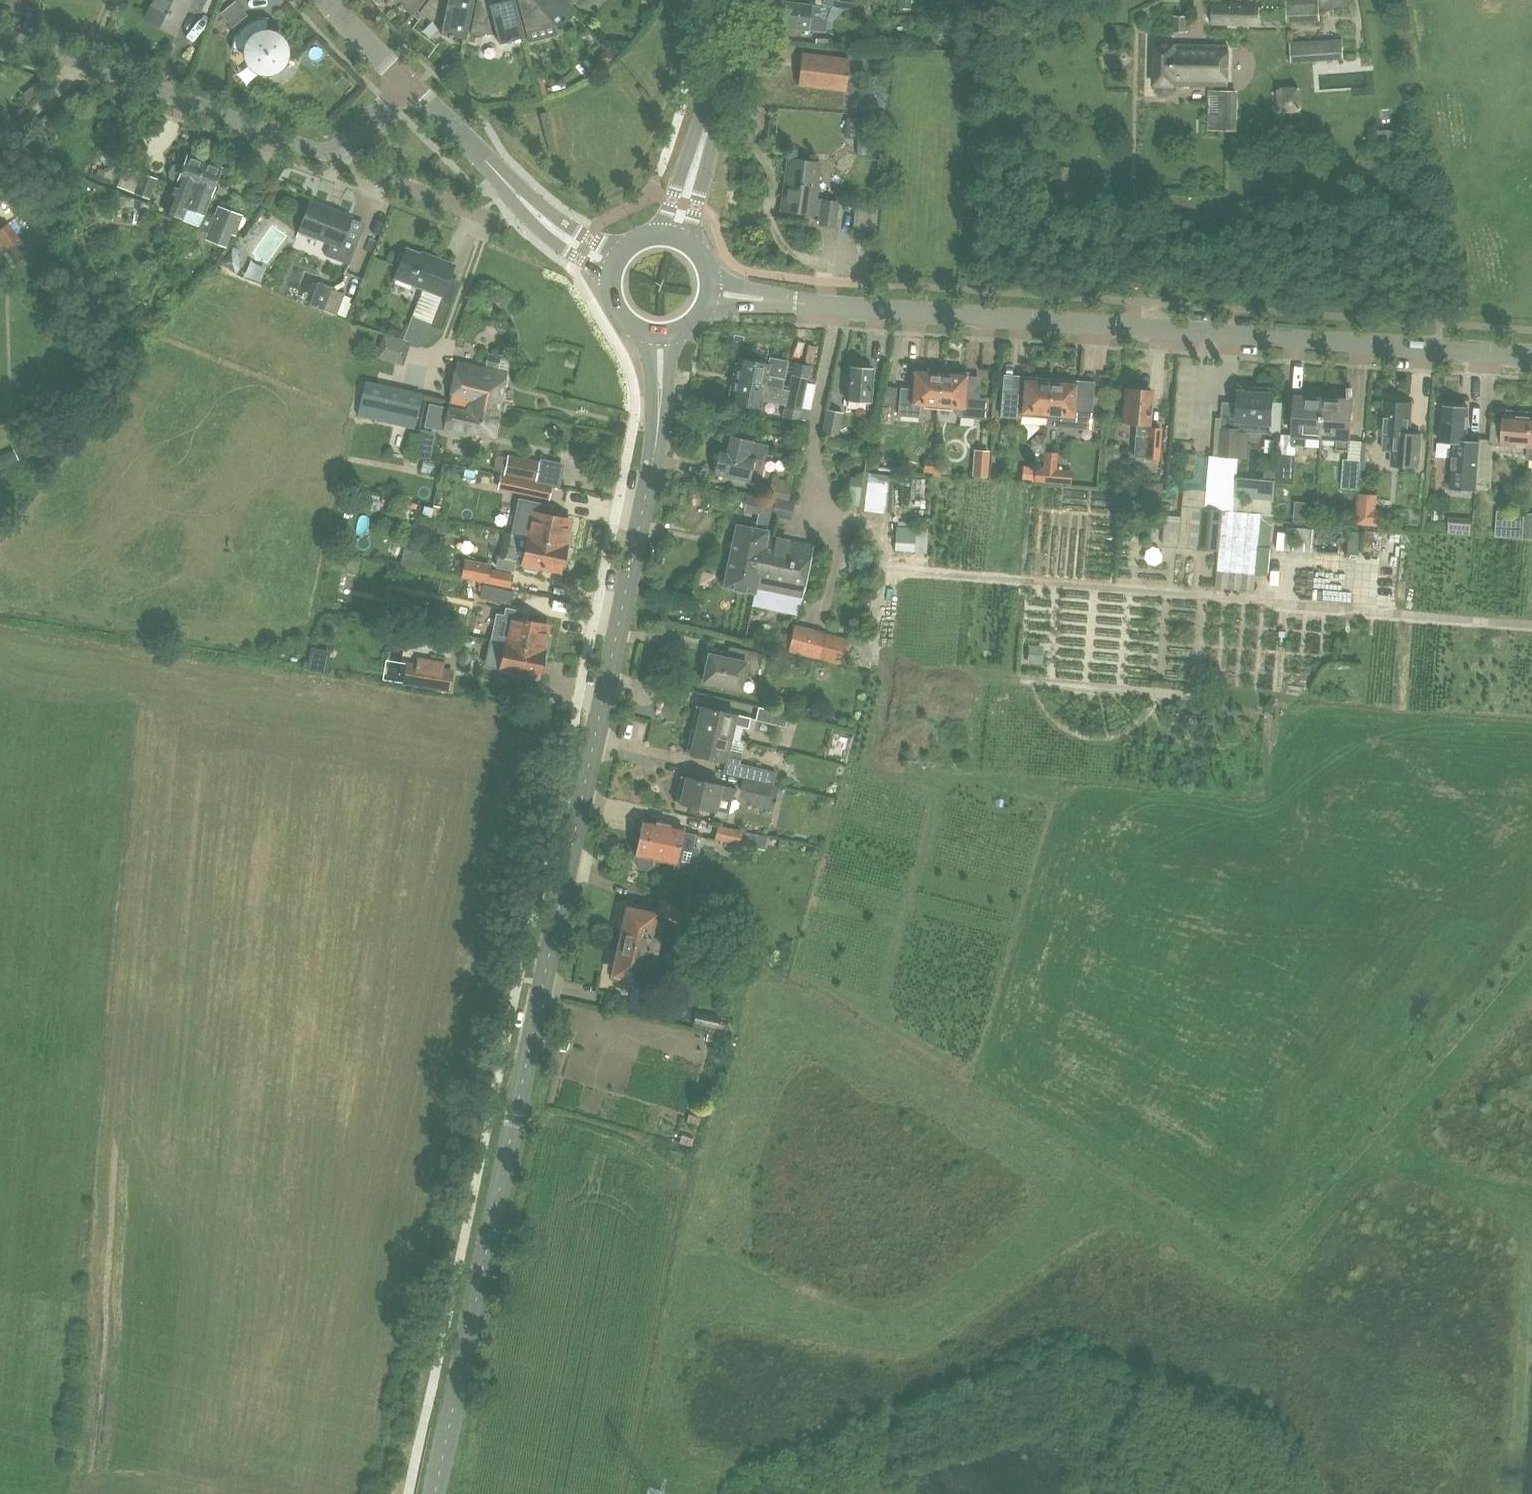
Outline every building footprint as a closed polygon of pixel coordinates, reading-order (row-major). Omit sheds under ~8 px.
[(207,0),(156,0),(146,20),(175,34),(189,5),(201,11),(207,0)] [(235,0),(223,11),(233,23),(246,12),(235,0)] [(399,5),(398,7),(401,9),(402,7),(413,15),(424,0),(393,0),(399,5)] [(420,12),(431,21),(433,19),(443,26),(441,34),(449,36),(449,38),(452,39),(453,37),(466,39),(473,0),(430,0),(420,12)] [(471,33),(485,36),(485,34),(498,36),(500,44),(508,42),(508,44),(512,43),(511,41),(524,38),(514,0),(478,0),(471,33)] [(526,30),(540,27),(539,24),(551,21),(557,27),(563,22),(564,23),(567,21),(566,20),(576,11),(566,0),(518,0),(526,30)] [(848,10),(863,12),(865,0),(825,0),(824,6),(783,0),(780,26),(826,32),(827,18),(831,19),(846,20),(848,10)] [(1286,1),(1287,22),(1320,20),(1319,12),(1319,0),(1303,0),(1286,1)] [(1257,25),(1258,6),(1213,5),(1213,23),(1257,25)] [(1187,33),(1187,17),(1174,17),(1175,33),(1187,33)] [(234,48),(246,50),(245,52),(245,53),(246,55),(246,57),(247,59),(247,61),(248,62),(249,64),(250,65),(251,67),(254,69),(257,71),(261,72),(262,73),(264,73),(268,73),(272,73),(275,72),(278,70),(280,69),(281,68),(284,65),(285,63),(286,62),(286,60),(287,58),(288,57),(288,55),(288,53),(288,51),(288,49),(288,47),(287,46),(286,44),(286,42),(285,41),(284,39),(283,38),(281,36),(280,35),(278,34),(277,33),(275,32),(272,31),(270,31),(268,31),(268,20),(269,20),(269,19),(267,19),(262,19),(260,19),(255,20),(253,21),(251,22),(247,24),(245,26),(242,29),(240,30),(239,32),(237,34),(236,36),(235,38),(233,42),(233,45),(232,47),(232,49),(234,49),(234,48)] [(1292,42),(1294,63),(1345,60),(1344,39),(1292,42)] [(1160,98),(1168,98),(1173,93),(1173,85),(1227,86),(1228,46),(1155,44),(1154,85),(1155,85),(1155,92),(1160,98)] [(606,48),(594,57),(605,69),(616,59),(606,48)] [(848,91),(852,59),(804,53),(800,85),(848,91)] [(1210,90),(1210,130),(1238,131),(1239,91),(1210,90)] [(1301,90),(1281,90),(1282,110),(1302,110),(1301,90)] [(188,208),(205,161),(189,155),(184,166),(178,164),(175,165),(172,167),(169,173),(170,177),(172,180),(178,182),(171,202),(170,201),(166,212),(183,219),(188,208)] [(821,163),(789,159),(782,210),(814,215),(814,213),(822,214),(821,224),(835,226),(838,202),(824,200),(824,203),(816,202),(821,163)] [(223,168),(205,161),(188,208),(183,219),(183,221),(200,228),(199,231),(207,234),(205,239),(227,248),(232,235),(236,236),(244,215),(218,205),(214,217),(205,214),(223,168)] [(151,199),(159,178),(143,173),(125,167),(118,187),(135,193),(151,199)] [(345,237),(352,218),(311,202),(300,231),(330,243),(325,256),(349,266),(358,242),(345,237)] [(22,240),(10,223),(0,229),(0,240),(15,260),(29,250),(22,240)] [(221,263),(236,274),(240,269),(237,253),(239,251),(233,246),(221,263)] [(455,266),(434,258),(434,260),(406,249),(396,278),(444,296),(455,266)] [(326,312),(334,289),(320,283),(311,307),(326,312)] [(452,303),(442,299),(432,325),(442,329),(452,303)] [(403,339),(420,344),(442,330),(431,326),(431,323),(411,316),(403,339)] [(392,361),(413,363),(415,343),(394,341),(392,361)] [(488,368),(500,370),(503,359),(491,356),(488,368)] [(739,359),(735,380),(781,390),(787,361),(770,357),(768,365),(739,359)] [(471,408),(500,413),(508,375),(459,364),(450,405),(451,405),(470,409),(471,408)] [(848,399),(868,400),(871,369),(850,367),(848,399)] [(922,402),(924,402),(938,403),(940,369),(923,368),(923,374),(914,373),(912,389),(903,388),(900,388),(898,415),(900,416),(921,417),(922,402)] [(940,369),(938,403),(951,404),(954,405),(953,411),(959,417),(986,419),(987,399),(964,397),(965,377),(956,376),(957,371),(940,369)] [(791,374),(784,407),(809,412),(815,384),(807,382),(808,378),(791,374)] [(1048,412),(1050,378),(1033,376),(1033,382),(1024,382),(1023,392),(1003,391),(1001,415),(1022,416),(1021,424),(1047,426),(1048,412)] [(1067,379),(1050,378),(1048,412),(1047,426),(1089,429),(1093,382),(1076,381),(1075,385),(1066,384),(1067,379)] [(779,400),(781,390),(735,380),(731,401),(760,407),(762,397),(779,400)] [(366,381),(358,417),(416,429),(423,394),(366,381)] [(1123,421),(1148,422),(1151,390),(1126,388),(1123,421)] [(1240,392),(1239,418),(1222,416),(1218,456),(1240,458),(1243,431),(1270,433),(1272,394),(1240,392)] [(1296,395),(1292,446),(1305,447),(1307,435),(1322,437),(1325,397),(1296,395)] [(1349,450),(1350,439),(1353,399),(1325,397),(1322,437),(1336,438),(1336,449),(1349,450)] [(1411,402),(1409,402),(1408,400),(1390,399),(1388,401),(1385,400),(1383,433),(1382,450),(1392,451),(1391,464),(1398,465),(1418,466),(1421,434),(1409,433),(1411,402)] [(424,427),(445,431),(466,436),(467,430),(495,437),(500,413),(471,408),(470,409),(451,405),(450,408),(429,403),(424,427)] [(1450,485),(1476,488),(1479,448),(1466,447),(1466,441),(1465,441),(1468,407),(1442,405),(1439,439),(1454,440),(1450,485)] [(808,421),(809,412),(784,407),(782,416),(808,421)] [(822,433),(838,436),(842,413),(827,409),(822,433)] [(1529,445),(1530,445),(1531,416),(1531,411),(1515,410),(1514,415),(1505,415),(1505,422),(1491,421),(1490,443),(1529,445)] [(1162,427),(1136,424),(1133,456),(1144,457),(1144,458),(1159,459),(1162,427)] [(420,431),(414,456),(429,460),(435,434),(420,431)] [(715,473),(748,480),(760,483),(768,445),(752,442),(730,437),(726,452),(720,451),(715,473)] [(972,474),(987,475),(989,451),(974,450),(972,474)] [(1071,469),(1057,468),(1058,453),(1045,452),(1044,467),(1043,482),(1056,483),(1071,484),(1071,469)] [(504,476),(531,482),(537,483),(541,461),(509,455),(504,476)] [(1294,483),(1296,457),(1279,455),(1276,482),(1275,499),(1276,499),(1275,509),(1274,518),(1283,519),(1285,501),(1289,501),(1290,491),(1292,491),(1293,483),(1294,483)] [(923,472),(932,473),(933,459),(924,458),(923,472)] [(1358,501),(1361,458),(1343,458),(1340,499),(1358,501)] [(942,459),(933,459),(932,473),(941,474),(942,459)] [(1035,467),(1033,481),(1043,482),(1044,467),(1035,467)] [(879,508),(886,509),(890,479),(882,479),(880,479),(879,477),(875,476),(875,472),(864,470),(863,470),(858,508),(873,510),(873,509),(878,509),(879,508)] [(528,495),(531,482),(504,476),(502,475),(499,489),(528,495)] [(768,496),(774,497),(775,497),(790,500),(794,482),(772,477),(768,496)] [(929,509),(930,481),(906,479),(905,508),(929,509)] [(1148,491),(1161,492),(1163,482),(1149,481),(1148,491)] [(518,497),(511,534),(530,539),(567,546),(568,545),(571,546),(574,532),(570,532),(572,521),(550,516),(552,505),(518,497)] [(775,497),(772,516),(790,520),(794,502),(775,497)] [(1295,501),(1294,521),(1314,521),(1315,502),(1295,501)] [(1202,507),(1198,548),(1219,550),(1218,570),(1256,574),(1262,513),(1202,507)] [(1376,508),(1356,525),(1381,526),(1382,509),(1376,508)] [(1498,510),(1496,536),(1523,538),(1525,512),(1498,510)] [(1523,538),(1531,539),(1531,512),(1525,512),(1523,538)] [(1472,518),(1461,517),(1459,534),(1472,536),(1472,518)] [(755,592),(767,535),(768,531),(736,524),(723,586),(755,592)] [(905,546),(913,546),(915,547),(916,527),(893,525),(893,537),(905,538),(905,546)] [(496,567),(514,571),(516,560),(525,562),(525,564),(527,565),(526,568),(538,570),(539,571),(539,570),(540,567),(562,571),(567,546),(530,539),(511,534),(506,558),(498,556),(496,567)] [(813,545),(767,535),(755,592),(752,605),(798,615),(801,597),(813,545)] [(510,589),(513,574),(463,562),(460,578),(510,589)] [(511,605),(514,592),(479,585),(476,598),(485,600),(485,599),(511,605)] [(513,619),(508,644),(545,652),(545,650),(549,651),(551,638),(548,638),(550,626),(513,619)] [(788,652),(817,659),(819,659),(840,664),(847,638),(825,633),(825,632),(795,625),(788,652)] [(540,677),(545,652),(508,644),(505,656),(493,653),(490,666),(502,669),(509,671),(508,675),(509,677),(518,678),(521,677),(536,679),(536,676),(540,677)] [(740,689),(743,674),(757,677),(762,653),(729,646),(727,657),(709,653),(703,681),(740,689)] [(443,663),(418,658),(417,665),(408,664),(405,682),(450,690),(453,671),(442,669),(443,663)] [(750,717),(736,715),(696,705),(691,729),(731,738),(734,725),(748,727),(750,717)] [(758,706),(755,719),(785,726),(787,714),(758,706)] [(739,764),(739,763),(742,754),(728,751),(731,738),(691,729),(685,751),(725,761),(739,764)] [(745,764),(745,765),(742,777),(743,777),(743,776),(779,785),(781,778),(768,775),(770,769),(745,764)] [(715,810),(718,795),(733,798),(735,788),(721,785),(681,776),(675,801),(715,810)] [(771,792),(777,794),(779,785),(743,776),(743,777),(740,790),(770,796),(771,792)] [(696,834),(683,831),(684,829),(641,820),(635,853),(637,853),(635,861),(639,867),(646,868),(651,864),(653,856),(677,861),(680,847),(692,849),(692,848),(695,848),(698,836),(695,835),(696,834)] [(761,848),(763,835),(717,825),(714,839),(740,844),(761,848)] [(655,911),(681,926),(688,913),(662,898),(655,911)] [(624,924),(621,941),(658,950),(664,921),(653,919),(654,913),(623,907),(619,923),(624,924)] [(641,979),(641,976),(652,978),(665,981),(671,952),(658,950),(621,941),(613,980),(630,983),(632,977),(641,979)] [(697,1010),(693,1025),(718,1030),(720,1016),(697,1010)] [(671,1146),(667,1159),(682,1164),(686,1151),(671,1146)]
